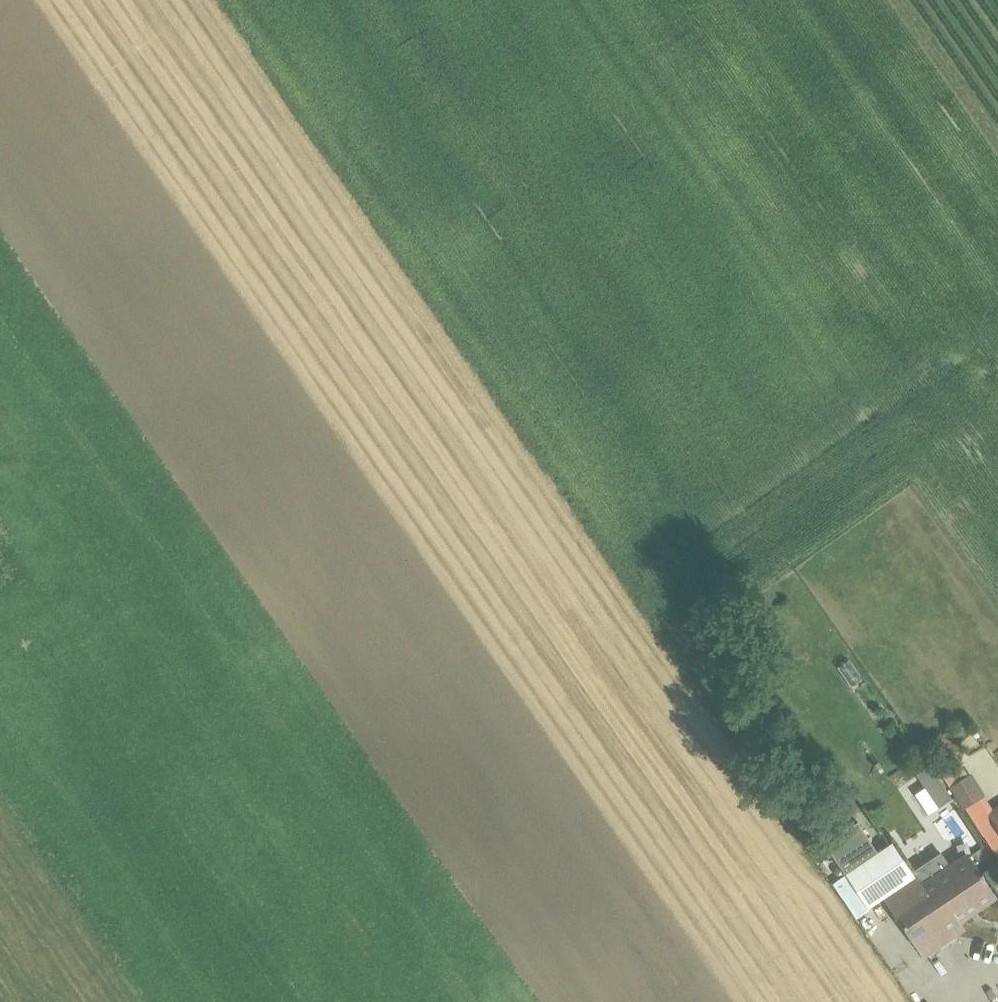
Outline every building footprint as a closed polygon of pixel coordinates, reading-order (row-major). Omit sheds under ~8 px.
[(849,661),(839,669),(853,687),(862,680),(849,661)] [(942,775),(965,810),(966,809),(997,859),(997,806),(992,809),(971,774),(968,776),(960,763),(942,775)] [(880,774),(886,785),(900,778),(894,766),(880,774)] [(926,788),(915,796),(929,816),(952,799),(930,767),(917,776),(926,788)] [(845,875),(878,853),(858,823),(825,844),(845,875)] [(878,853),(845,875),(832,884),(857,920),(884,901),(924,958),(928,955),(956,936),(958,934),(960,922),(996,899),(967,853),(950,865),(941,852),(913,871),(894,842),(878,853)] [(984,874),(997,894),(997,870),(995,866),(984,874)] [(956,936),(928,955),(930,958),(958,939),(956,936)] [(873,948),(884,962),(891,956),(880,942),(873,948)]
